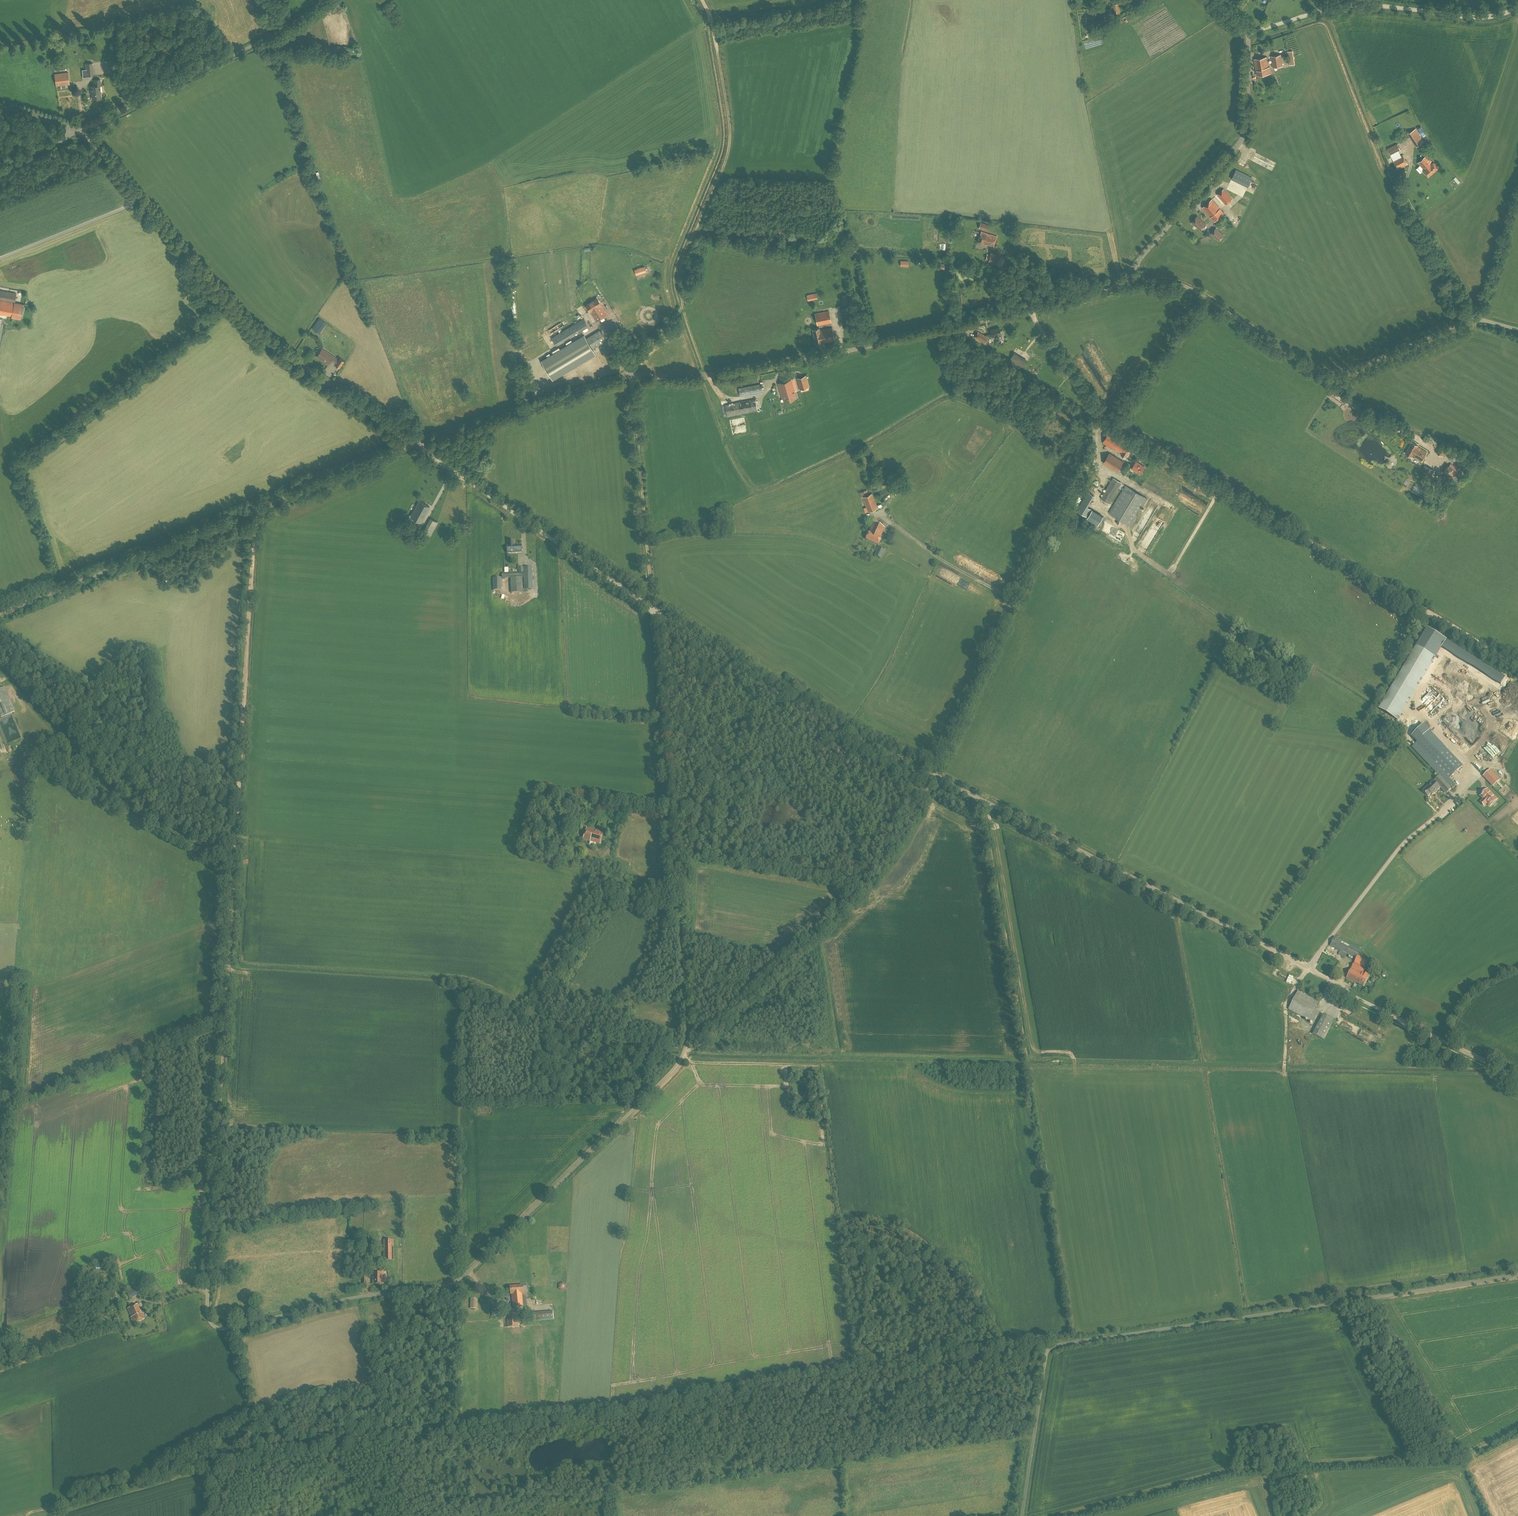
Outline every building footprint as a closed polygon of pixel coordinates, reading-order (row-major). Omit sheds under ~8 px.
[(342,4),(340,0),(337,0),(331,4),(334,9),(342,4)] [(1302,54),(1295,33),(1287,36),(1289,45),(1292,44),(1296,56),(1302,54)] [(1289,65),(1295,64),(1293,50),(1287,51),(1289,65)] [(1273,67),(1283,66),(1282,54),(1271,56),(1273,67)] [(1268,67),(1266,57),(1254,59),(1256,71),(1257,76),(1270,73),(1269,67),(1268,67)] [(96,77),(95,63),(87,63),(87,69),(84,69),(85,78),(96,77)] [(56,86),(69,84),(68,72),(54,74),(56,86)] [(101,98),(100,86),(101,86),(101,79),(93,79),(94,86),(90,86),(91,92),(92,91),(93,99),(101,98)] [(1388,148),(1387,148),(1390,155),(1399,151),(1400,150),(1397,144),(1393,146),(1389,147),(1388,148)] [(1401,155),(1392,159),(1398,170),(1408,165),(1402,154),(1401,155)] [(1429,160),(1426,155),(1417,163),(1424,170),(1423,171),(1428,177),(1438,168),(1433,162),(1432,163),(1431,162),(1431,161),(1430,159),(1429,160)] [(1268,162),(1274,166),(1277,162),(1272,158),(1268,162)] [(1252,189),(1256,183),(1251,181),(1253,178),(1236,169),(1231,179),(1248,187),(1252,189)] [(1257,184),(1255,190),(1261,192),(1263,186),(1257,184)] [(1224,189),(1217,195),(1226,205),(1232,199),(1224,189)] [(1224,213),(1220,209),(1212,199),(1202,208),(1214,221),(1224,213)] [(1200,230),(1206,224),(1197,216),(1191,222),(1200,230)] [(987,231),(988,230),(989,225),(984,224),(980,223),(978,228),(987,231)] [(1220,241),(1225,235),(1216,227),(1211,233),(1220,241)] [(993,246),(996,236),(981,231),(979,238),(978,238),(977,242),(983,244),(983,243),(993,246)] [(990,255),(987,254),(987,255),(985,260),(988,261),(987,263),(992,265),(992,263),(997,265),(999,257),(990,254),(990,255)] [(636,275),(646,272),(644,266),(634,269),(636,275)] [(23,304),(17,303),(15,302),(15,300),(16,294),(0,290),(0,344),(5,318),(6,318),(7,316),(11,317),(11,318),(20,320),(23,304)] [(808,301),(818,299),(816,293),(806,295),(808,301)] [(607,315),(601,305),(597,298),(586,305),(590,312),(590,311),(596,321),(607,315)] [(817,326),(831,323),(829,310),(815,313),(817,326)] [(579,334),(582,332),(581,330),(589,326),(584,318),(551,338),(556,346),(578,332),(579,334)] [(321,338),(328,322),(323,319),(315,335),(321,338)] [(835,340),(832,327),(820,330),(819,328),(812,329),(816,346),(823,344),(822,343),(835,340)] [(991,333),(992,338),(995,337),(995,340),(1002,338),(1001,335),(999,327),(990,330),(991,333)] [(992,338),(991,333),(985,335),(978,331),(975,338),(986,344),(990,338),(992,338)] [(584,335),(541,360),(553,380),(596,354),(584,335)] [(339,359),(322,348),(316,357),(328,365),(331,360),(336,363),(335,364),(340,368),(344,361),(340,358),(339,359)] [(800,390),(809,387),(806,376),(796,378),(800,390)] [(784,402),(796,398),(794,392),(795,391),(791,379),(778,383),(782,399),(783,399),(784,402)] [(740,396),(744,396),(762,392),(760,384),(743,388),(738,389),(740,396)] [(727,417),(757,411),(755,399),(739,402),(725,405),(727,417)] [(1126,457),(1132,446),(1109,432),(1103,443),(1126,457)] [(1418,446),(1412,442),(1405,453),(1411,457),(1412,457),(1421,462),(1427,452),(1421,449),(1421,448),(1418,446)] [(1443,457),(1449,449),(1441,443),(1439,444),(1435,451),(1443,457)] [(1117,472),(1123,461),(1109,453),(1103,463),(1117,472)] [(1141,474),(1145,467),(1136,461),(1131,469),(1141,474)] [(1429,475),(1433,469),(1428,466),(1424,472),(1429,475)] [(883,487),(891,483),(887,475),(879,479),(883,487)] [(1109,504),(1122,483),(1113,477),(1100,498),(1109,504)] [(1130,526),(1147,498),(1125,485),(1108,513),(1130,526)] [(866,490),(860,493),(862,498),(866,507),(868,512),(878,508),(872,493),(869,495),(867,490),(866,490)] [(885,501),(889,497),(889,494),(887,491),(880,496),(881,496),(877,499),(880,502),(883,499),(885,501)] [(1087,517),(1092,509),(1088,507),(1094,496),(1087,492),(1076,510),(1087,517)] [(421,523),(430,507),(420,501),(411,517),(421,523)] [(1098,525),(1103,516),(1092,509),(1087,519),(1098,525)] [(437,522),(431,518),(423,532),(430,536),(437,522)] [(885,528),(873,523),(866,539),(878,545),(881,538),(880,538),(885,528)] [(434,547),(436,543),(425,537),(423,542),(434,547)] [(508,546),(507,546),(508,553),(522,552),(522,551),(523,550),(523,547),(522,546),(521,545),(514,546),(514,540),(508,540),(508,546)] [(881,559),(885,550),(878,547),(874,556),(881,559)] [(533,589),(532,567),(519,567),(519,572),(514,573),(514,568),(511,569),(511,573),(502,573),(502,579),(505,578),(505,580),(522,580),(522,578),(524,578),(524,589),(523,589),(522,581),(511,581),(511,593),(523,593),(528,592),(528,589),(533,589)] [(493,591),(502,590),(501,578),(492,578),(493,591)] [(1402,719),(1436,654),(1418,645),(1404,671),(1402,670),(1382,709),(1402,719)] [(15,711),(5,686),(0,688),(0,716),(1,717),(15,711)] [(1435,714),(1445,697),(1438,693),(1429,708),(1429,707),(1428,710),(1435,714)] [(1452,789),(1456,785),(1449,779),(1463,766),(1429,730),(1412,747),(1452,789)] [(1490,769),(1483,776),(1493,786),(1500,779),(1490,769)] [(1437,783),(1446,793),(1451,789),(1441,779),(1439,776),(1435,780),(1437,783)] [(1432,795),(1440,788),(1433,781),(1426,788),(1425,788),(1422,790),(1428,797),(1431,794),(1432,795)] [(1484,802),(1491,796),(1483,786),(1476,792),(1478,795),(1475,797),(1478,801),(1482,799),(1484,802)] [(1462,812),(1459,815),(1465,822),(1469,818),(1462,812)] [(576,837),(578,833),(582,819),(573,817),(568,835),(575,837),(576,837)] [(556,833),(561,824),(556,822),(552,831),(556,833)] [(600,844),(603,832),(587,828),(583,840),(600,844)] [(1359,955),(1361,950),(1351,945),(1334,936),(1330,946),(1340,951),(1339,954),(1342,956),(1345,958),(1347,954),(1356,959),(1352,966),(1346,977),(1363,986),(1369,975),(1363,972),(1369,960),(1365,958),(1366,955),(1363,954),(1362,956),(1359,955)] [(1313,1022),(1319,1013),(1314,1010),(1318,1001),(1298,991),(1288,1009),(1313,1022)] [(1324,1040),(1331,1026),(1334,1020),(1323,1014),(1313,1034),(1324,1040)] [(383,1260),(394,1260),(394,1240),(383,1240),(383,1260)] [(384,1272),(384,1270),(380,1270),(379,1272),(372,1272),(372,1284),(384,1284),(384,1272)] [(141,1285),(126,1292),(129,1298),(144,1292),(141,1285)] [(523,1297),(523,1293),(523,1285),(510,1286),(510,1294),(511,1294),(513,1308),(524,1307),(524,1306),(527,1305),(526,1297),(523,1297)] [(134,1324),(145,1319),(138,1304),(127,1308),(131,1317),(134,1324)] [(533,1321),(554,1319),(553,1311),(533,1312),(533,1321)] [(507,1327),(519,1327),(518,1314),(507,1314),(507,1327)] [(317,1396),(327,1394),(326,1386),(315,1388),(317,1396)]
